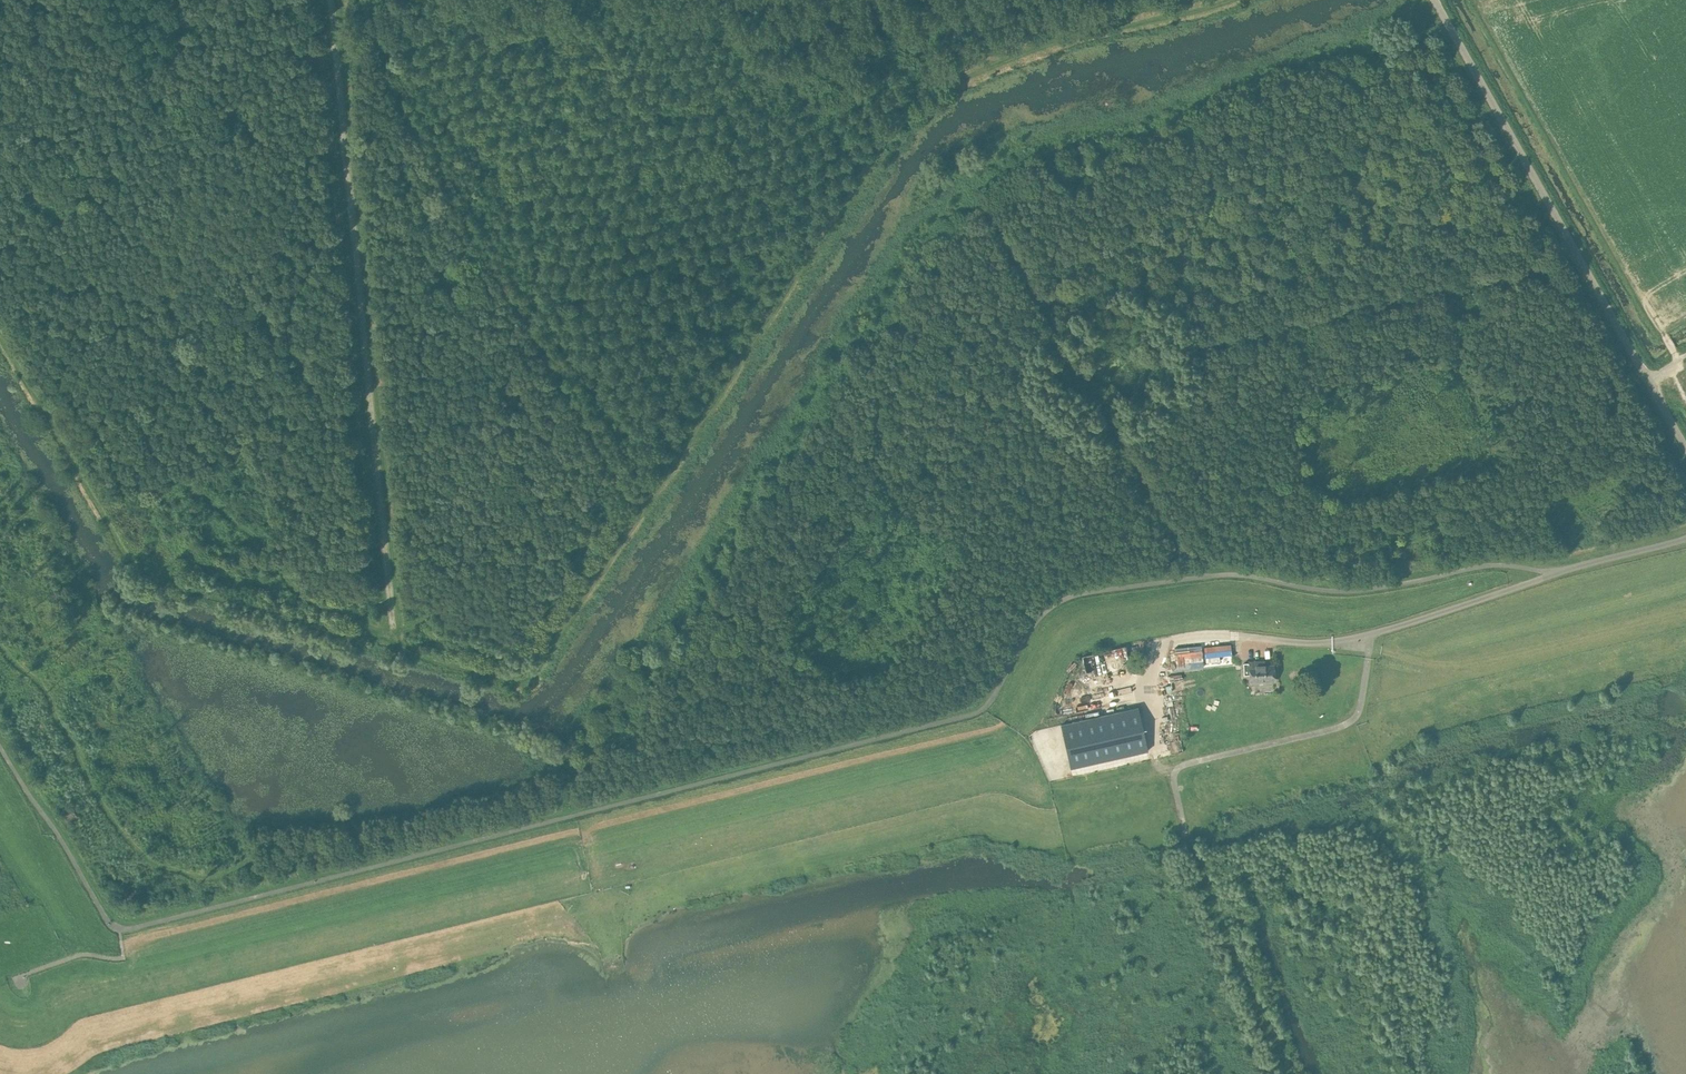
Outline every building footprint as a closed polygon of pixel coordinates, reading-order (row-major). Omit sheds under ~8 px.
[(1243,678),(1249,678),(1249,685),(1274,685),(1274,670),(1260,670),(1260,665),(1249,665),(1249,666),(1243,666),(1243,678)] [(1071,768),(1147,751),(1137,707),(1061,724),(1071,768)] [(126,884),(119,898),(130,903),(137,890),(126,884)]
